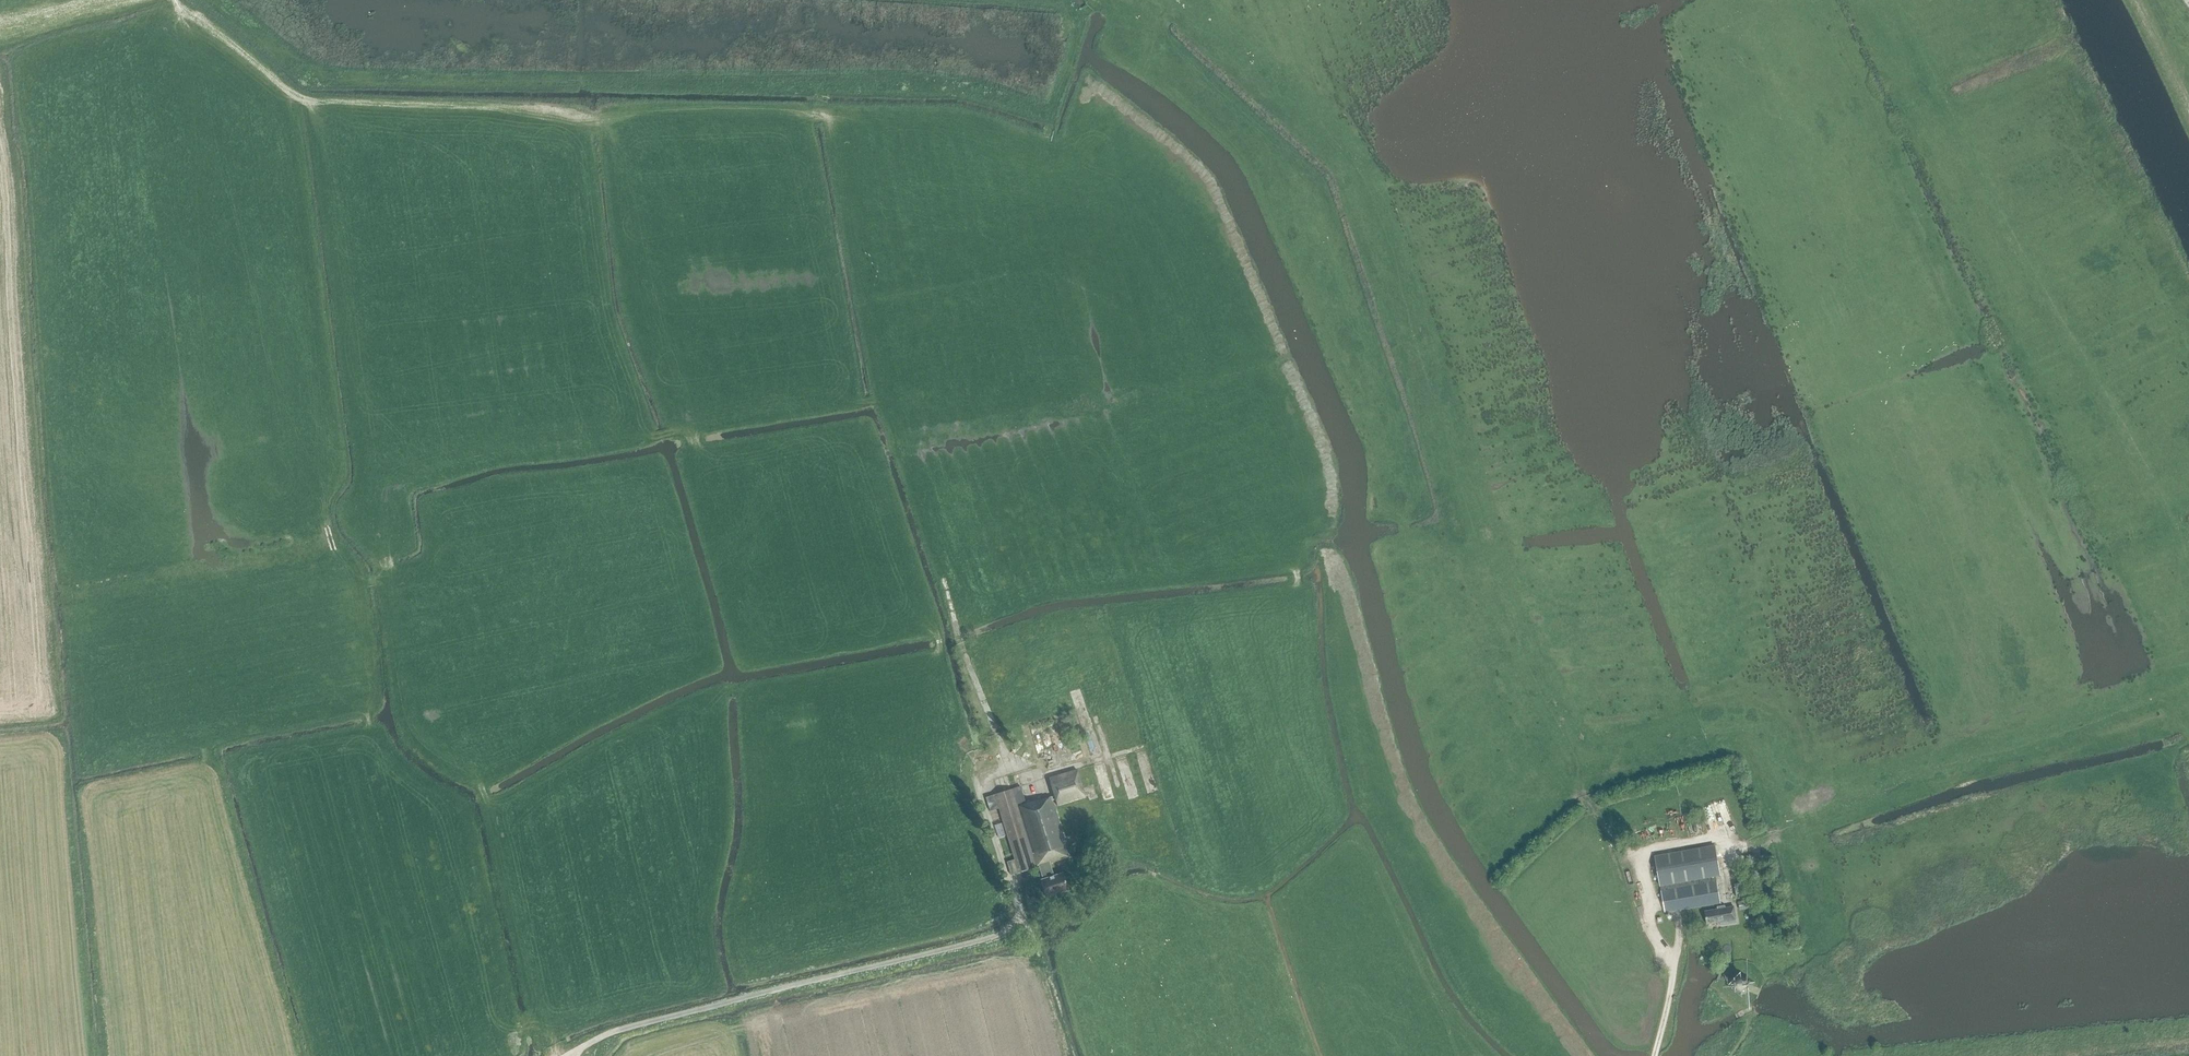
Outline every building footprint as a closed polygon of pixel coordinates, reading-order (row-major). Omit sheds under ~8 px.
[(994,795),(986,798),(990,812),(999,809),(1015,860),(1007,863),(1011,875),(1019,873),(1039,867),(1043,880),(1040,881),(1046,898),(1068,891),(1062,874),(1054,877),(1050,864),(1069,858),(1065,847),(1066,846),(1052,801),(1056,800),(1057,806),(1085,797),(1077,770),(1049,779),(1054,797),(1041,801),(1040,798),(1025,803),(1020,787),(994,795)] [(1719,875),(1713,845),(1655,857),(1665,914),(1682,910),(1721,903),(1716,876),(1719,875)] [(1736,897),(1743,896),(1741,883),(1734,884),(1736,897)] [(1735,902),(1736,909),(1748,907),(1747,901),(1735,902)] [(1718,910),(1705,912),(1708,925),(1720,923),(1720,925),(1728,924),(1728,922),(1734,921),(1732,909),(1726,910),(1725,906),(1717,907),(1718,910)] [(1733,992),(1740,995),(1747,993),(1751,986),(1748,979),(1741,975),(1734,978),(1731,985),(1733,992)]
